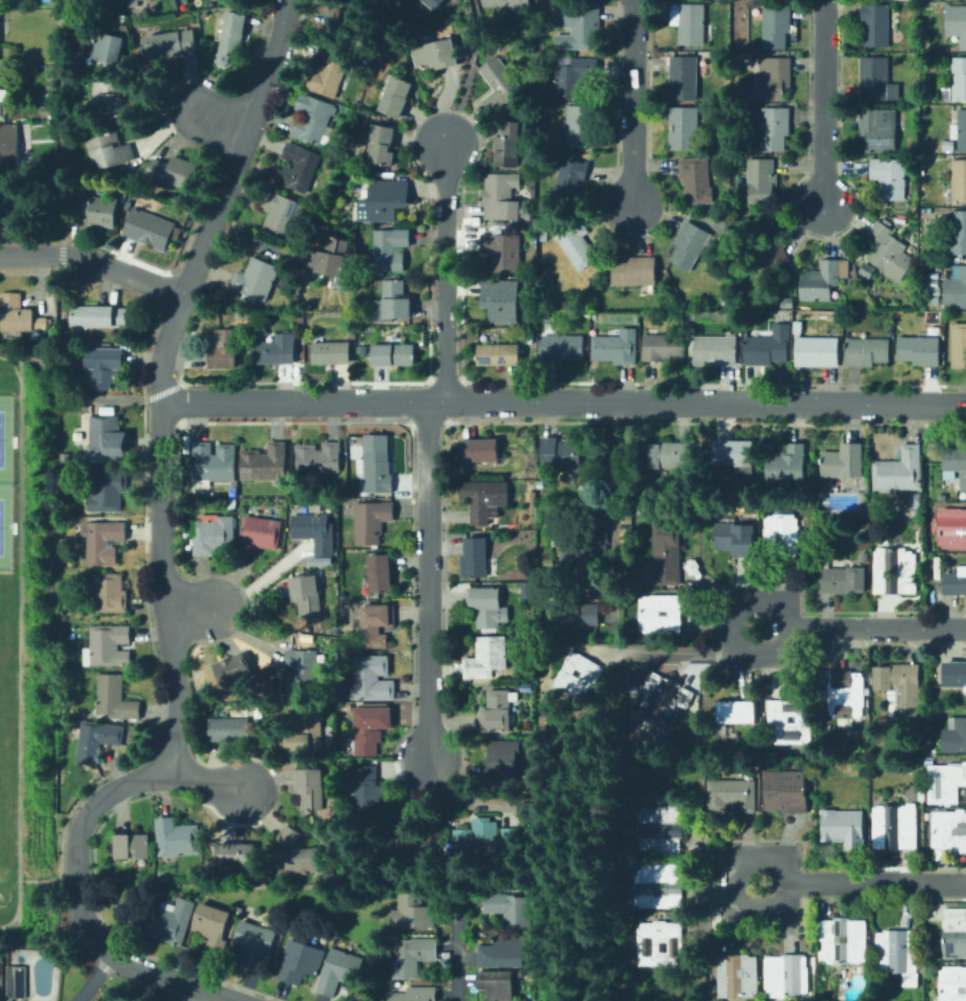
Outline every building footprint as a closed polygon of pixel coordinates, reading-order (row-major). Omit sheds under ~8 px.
[(335,12),(339,0),(342,0),(368,8),(359,38),(325,27),(330,11),(335,12)] [(425,10),(414,0),(448,0),(438,11),(430,4),(425,10)] [(464,7),(456,8),(455,1),(464,0),(464,7)] [(485,8),(485,0),(532,0),(532,8),(485,8)] [(890,5),(890,47),(864,47),(864,23),(862,23),(862,2),(871,2),(871,5),(890,5)] [(601,4),(600,50),(556,49),(557,35),(572,35),(572,27),(564,27),(564,32),(557,32),(558,14),(565,3),(601,4)] [(706,4),(705,45),(679,45),(679,26),(671,26),(671,4),(706,4)] [(791,6),(791,33),(787,33),(786,50),(763,49),(763,5),(791,6)] [(946,6),(965,6),(965,50),(960,50),(960,36),(946,36),(946,6)] [(244,34),(240,56),(237,56),(235,63),(233,62),(232,65),(226,68),(219,66),(215,60),(217,54),(219,52),(227,10),(247,14),(243,33),(244,34)] [(530,33),(524,36),(521,30),(528,27),(530,33)] [(185,57),(146,63),(143,36),(195,29),(198,52),(184,54),(185,57)] [(96,33),(106,35),(107,33),(125,37),(118,65),(90,58),(96,33)] [(455,38),(460,65),(434,71),(433,65),(418,68),(413,47),(455,38)] [(352,60),(340,88),(342,89),(338,99),(317,90),(316,92),(307,88),(314,70),(320,72),(323,66),(315,62),(322,47),(352,60)] [(698,56),(697,100),(673,100),(674,84),(669,84),(670,56),(698,56)] [(500,57),(517,81),(525,75),(533,86),(495,115),(484,100),(495,91),(480,71),(500,57)] [(899,84),(899,100),(860,100),(860,57),(889,58),(889,84),(899,84)] [(952,57),(965,57),(965,102),(952,102),(952,100),(942,100),(942,86),(952,86),(952,57)] [(599,59),(598,76),(587,76),(586,87),(582,87),(582,97),(557,96),(558,66),(573,66),(573,58),(599,59)] [(791,58),(791,88),(786,88),(786,102),(755,102),(755,73),(760,73),(760,58),(791,58)] [(1,117),(0,117),(0,71),(1,71),(1,89),(7,89),(8,101),(1,101),(1,117)] [(410,99),(402,119),(379,110),(394,75),(414,83),(408,98),(410,99)] [(126,82),(127,118),(101,118),(101,102),(94,102),(95,82),(126,82)] [(333,116),(326,132),(332,134),(328,146),(322,144),(304,138),(303,141),(291,136),(298,118),(305,121),(308,113),(296,109),(302,92),(337,105),(333,116)] [(595,106),(595,133),(590,133),(590,147),(567,147),(567,106),(595,106)] [(698,107),(698,151),(669,150),(670,107),(698,107)] [(791,108),(790,135),(785,135),(785,152),(762,151),(762,122),(749,122),(749,111),(762,112),(762,108),(791,108)] [(896,109),(896,153),(866,153),(866,139),(860,139),(860,109),(896,109)] [(958,110),(965,110),(965,151),(958,151),(958,149),(958,140),(951,140),(951,125),(958,125),(958,110)] [(521,121),(518,167),(496,166),(496,152),(493,152),(494,137),(501,137),(502,120),(521,121)] [(397,128),(393,147),(391,147),(390,151),(397,153),(394,167),(368,162),(370,152),(367,151),(369,142),(370,142),(373,124),(397,128)] [(118,131),(123,146),(132,143),(137,159),(102,170),(101,169),(96,170),(94,162),(93,162),(86,141),(118,131)] [(956,141),(956,150),(943,150),(944,141),(956,141)] [(323,155),(308,195),(279,183),(286,165),(295,168),(297,163),(282,158),(289,142),(323,155)] [(173,155),(199,165),(189,191),(147,175),(154,158),(170,164),(173,155)] [(708,156),(712,203),(686,205),(684,179),(680,180),(679,159),(708,156)] [(563,158),(585,163),(585,161),(591,162),(586,182),(583,182),(578,204),(553,198),(563,158)] [(778,173),(778,186),(774,186),(773,203),(749,202),(749,185),(747,185),(748,159),(774,159),(774,173),(778,173)] [(906,160),(905,200),(880,200),(880,181),(871,180),(871,160),(906,160)] [(952,160),(965,160),(965,203),(952,203),(952,160)] [(521,173),(521,187),(513,187),(512,200),(521,201),(521,219),(485,219),(485,205),(481,205),(482,188),(485,188),(485,173),(521,173)] [(86,177),(83,195),(118,200),(115,227),(89,224),(90,215),(72,212),(75,194),(71,193),(75,174),(86,177)] [(410,181),(409,208),(397,207),(397,223),(358,222),(359,199),(368,200),(369,180),(410,181)] [(306,204),(292,240),(263,228),(271,210),(262,207),(270,189),(306,204)] [(34,221),(0,222),(0,192),(33,191),(34,221)] [(177,224),(166,252),(123,235),(134,207),(177,224)] [(951,211),(965,211),(965,254),(952,254),(952,229),(944,229),(943,214),(951,214),(951,211)] [(599,259),(580,272),(554,234),(579,216),(590,232),(584,236),(599,259)] [(885,218),(893,223),(890,228),(895,231),(892,235),(907,246),(903,252),(916,260),(900,282),(867,259),(875,246),(865,239),(879,220),(882,222),(885,218)] [(770,219),(777,233),(780,231),(787,246),(784,247),(790,261),(768,272),(763,260),(762,261),(761,270),(746,270),(746,248),(757,248),(748,230),(770,219)] [(712,234),(690,272),(670,261),(679,245),(675,243),(687,220),(712,234)] [(411,229),(411,247),(395,247),(395,253),(405,252),(405,271),(394,270),(375,271),(374,230),(394,229),(411,229)] [(522,235),(522,273),(491,272),(491,253),(482,253),(482,234),(522,235)] [(350,241),(344,277),(308,271),(312,249),(326,252),(328,237),(350,241)] [(281,267),(268,302),(259,298),(256,306),(242,301),(244,294),(231,288),(237,271),(245,274),(252,256),(281,267)] [(656,257),(657,285),(613,286),(613,262),(629,262),(629,258),(656,257)] [(839,260),(839,295),(831,295),(831,300),(801,300),(801,274),(811,275),(811,271),(822,271),(822,260),(839,260)] [(873,270),(869,277),(859,271),(862,264),(873,270)] [(954,265),(965,265),(965,309),(945,309),(945,279),(954,279),(954,265)] [(861,279),(856,282),(851,272),(856,269),(861,279)] [(405,280),(406,298),(413,298),(413,318),(384,319),(384,298),(384,280),(405,280)] [(520,281),(518,324),(489,323),(490,308),(482,308),(483,280),(520,281)] [(47,317),(48,330),(34,330),(34,331),(3,331),(3,310),(0,310),(0,293),(22,293),(22,309),(34,309),(34,317),(47,317)] [(786,307),(786,299),(794,299),(794,307),(786,307)] [(127,307),(127,327),(70,327),(70,306),(127,307)] [(794,333),(795,321),(803,322),(802,334),(794,333)] [(791,323),(791,341),(789,341),(789,361),(772,360),(772,365),(745,365),(745,337),(774,337),(774,323),(791,323)] [(952,323),(965,323),(965,368),(952,368),(952,323)] [(262,339),(257,333),(263,327),(268,333),(262,339)] [(238,329),(237,349),(237,368),(211,369),(211,348),(216,348),(216,329),(238,329)] [(296,333),(297,365),(259,365),(259,342),(277,342),(276,333),(296,333)] [(584,336),(584,360),(563,359),(563,362),(541,362),(541,357),(543,357),(543,335),(584,336)] [(686,335),(686,358),(663,358),(663,362),(642,362),(642,357),(644,357),(644,335),(686,335)] [(636,336),(636,365),(614,365),(614,360),(592,360),(592,336),(636,336)] [(738,337),(737,366),(720,366),(720,359),(712,359),(713,365),(695,365),(695,336),(738,337)] [(940,338),(939,366),(914,366),(914,361),(897,361),(898,337),(940,338)] [(839,338),(838,367),(796,367),(796,338),(839,338)] [(890,339),(890,363),(873,362),(873,367),(846,367),(847,338),(890,339)] [(351,342),(352,364),(314,365),(314,342),(351,342)] [(367,352),(358,352),(358,345),(367,344),(367,352)] [(415,345),(415,365),(373,365),(373,345),(415,345)] [(520,345),(520,366),(478,365),(478,345),(520,345)] [(124,349),(124,369),(118,369),(118,383),(112,383),(112,390),(92,389),(92,369),(81,369),(81,348),(124,349)] [(128,432),(129,461),(104,461),(105,455),(90,455),(90,416),(120,416),(121,432),(128,432)] [(558,443),(565,443),(565,441),(582,441),(582,471),(542,471),(542,438),(558,438),(558,443)] [(497,439),(497,446),(500,446),(500,461),(462,462),(461,440),(497,439)] [(341,441),(342,473),(297,473),(297,444),(317,444),(317,450),(323,450),(323,441),(341,441)] [(754,441),(755,474),(742,474),(742,466),(714,466),(714,441),(754,441)] [(212,455),(218,455),(218,444),(236,444),(236,481),(194,481),(194,442),(212,442),(212,455)] [(287,442),(286,480),(241,480),(241,451),(261,451),(261,454),(269,454),(269,442),(287,442)] [(388,493),(364,493),(364,475),(358,475),(358,459),(365,459),(364,442),(390,442),(390,461),(392,474),(394,474),(394,493),(388,493)] [(690,442),(690,469),(639,469),(639,442),(690,442)] [(806,443),(806,483),(769,483),(769,453),(781,453),(781,451),(790,451),(790,443),(806,443)] [(864,443),(863,478),(822,477),(822,452),(842,452),(842,443),(864,443)] [(920,444),(920,490),(874,490),(874,461),(902,461),(902,444),(920,444)] [(355,456),(350,451),(356,446),(361,451),(355,456)] [(962,446),(965,446),(965,492),(960,492),(961,471),(945,471),(945,447),(962,447),(962,446)] [(128,470),(128,492),(122,492),(122,512),(89,512),(89,495),(92,495),(92,470),(128,470)] [(508,482),(508,507),(498,507),(498,518),(490,517),(490,525),(471,525),(471,500),(461,500),(462,482),(508,482)] [(920,495),(920,506),(909,506),(909,495),(920,495)] [(394,502),(395,522),(383,522),(383,535),(381,535),(381,545),(355,545),(355,503),(394,502)] [(963,510),(965,510),(965,550),(948,550),(948,548),(942,548),(942,546),(938,546),(939,513),(943,513),(943,511),(943,508),(963,508),(963,510)] [(796,514),(797,518),(799,518),(799,526),(801,526),(801,547),(799,547),(799,556),(795,556),(795,558),(775,558),(775,556),(766,556),(765,555),(766,529),(766,518),(768,518),(768,516),(774,516),(774,514),(796,514)] [(334,523),(334,557),(315,557),(315,539),(293,539),(293,515),(329,515),(329,524),(334,523)] [(235,516),(236,550),(215,550),(215,556),(194,557),(193,520),(218,520),(218,516),(235,516)] [(283,521),(278,551),(258,548),(257,555),(239,552),(244,516),(283,521)] [(736,518),(736,525),(756,525),(755,558),(735,558),(735,550),(715,550),(715,523),(726,523),(726,518),(736,518)] [(923,520),(924,530),(914,530),(914,521),(923,520)] [(126,522),(126,542),(109,542),(109,546),(118,546),(118,565),(87,565),(87,523),(126,522)] [(609,542),(610,567),(595,568),(590,566),(589,559),(575,560),(576,564),(569,564),(569,561),(563,561),(562,538),(588,536),(589,548),(593,548),(592,525),(608,524),(609,542)] [(683,525),(683,585),(656,585),(656,524),(683,525)] [(489,577),(462,578),(462,556),(466,555),(465,538),(487,538),(489,577)] [(906,548),(906,551),(913,551),(913,554),(917,554),(917,594),(874,594),(875,551),(878,551),(878,548),(906,548)] [(392,592),(369,593),(367,555),(390,554),(392,592)] [(960,567),(965,567),(965,596),(944,595),(944,573),(961,573),(960,567)] [(820,568),(848,568),(866,568),(866,593),(847,593),(847,594),(819,593),(820,568)] [(128,590),(128,613),(94,613),(94,574),(123,574),(123,590),(128,590)] [(317,574),(318,579),(321,579),(323,593),(320,593),(323,616),(300,619),(297,596),(292,597),(290,578),(317,574)] [(500,609),(501,629),(478,629),(478,609),(469,609),(469,588),(502,588),(502,609),(500,609)] [(601,603),(601,626),(563,626),(562,604),(557,604),(556,589),(579,589),(579,598),(583,598),(583,603),(601,603)] [(537,605),(529,605),(529,595),(537,595),(537,605)] [(680,595),(680,603),(683,603),(683,634),(645,634),(645,632),(641,632),(641,599),(645,599),(645,596),(652,595),(680,595)] [(395,605),(395,626),(381,626),(381,634),(388,634),(389,648),(363,649),(362,605),(395,605)] [(130,626),(131,643),(119,643),(119,646),(119,651),(132,651),(132,666),(84,666),(84,648),(90,648),(90,626),(130,626)] [(526,646),(513,646),(513,634),(526,634),(526,646)] [(508,646),(509,669),(493,670),(494,679),(465,680),(464,658),(477,658),(477,637),(508,636),(508,646)] [(319,651),(319,693),(288,692),(287,675),(294,675),(295,667),(286,667),(286,650),(319,651)] [(607,669),(588,701),(556,682),(561,673),(560,673),(574,650),(607,669)] [(254,674),(225,687),(215,664),(245,652),(254,674)] [(390,655),(390,676),(380,676),(380,680),(396,680),(395,700),(349,700),(349,687),(356,687),(356,655),(390,655)] [(944,662),(965,662),(965,687),(944,687),(944,662)] [(920,664),(920,719),(889,719),(889,700),(888,699),(888,690),(875,690),(875,667),(893,667),(893,664),(920,664)] [(853,670),(853,673),(863,673),(863,676),(868,676),(868,716),(860,716),(860,718),(832,719),(832,716),(830,716),(830,712),(829,712),(827,682),(830,682),(830,673),(832,673),(832,670),(853,670)] [(655,672),(670,680),(671,678),(684,684),(683,686),(694,692),(692,696),(693,697),(687,709),(683,707),(678,717),(671,728),(670,727),(669,728),(663,725),(663,726),(648,719),(650,716),(638,710),(640,707),(637,706),(653,673),(655,672)] [(141,701),(141,720),(110,719),(110,715),(97,715),(98,674),(124,675),(123,701),(141,701)] [(512,691),(512,732),(484,732),(484,710),(489,710),(490,691),(512,691)] [(739,699),(738,692),(747,691),(747,699),(739,699)] [(811,700),(811,744),(775,744),(775,742),(768,742),(768,700),(811,700)] [(755,701),(756,723),(717,723),(717,702),(755,701)] [(323,706),(324,751),(284,752),(284,734),(301,734),(301,725),(293,726),(293,707),(323,706)] [(393,708),(393,728),(378,728),(378,730),(382,730),(382,743),(378,743),(378,750),(355,750),(356,708),(393,708)] [(956,717),(965,717),(965,752),(958,752),(958,753),(942,753),(943,729),(956,729),(956,717)] [(251,718),(250,742),(211,742),(211,719),(251,718)] [(681,729),(675,726),(679,718),(685,721),(681,729)] [(124,726),(122,746),(102,743),(98,766),(75,763),(82,720),(124,726)] [(522,740),(523,751),(518,751),(517,783),(485,783),(485,760),(490,760),(490,740),(522,740)] [(773,767),(763,767),(763,756),(774,757),(774,758),(777,758),(777,765),(773,764),(773,767)] [(964,762),(965,762),(965,786),(959,786),(959,804),(928,803),(929,765),(950,766),(950,763),(964,764),(964,762)] [(385,786),(385,814),(379,814),(379,823),(356,823),(355,766),(378,766),(378,786),(385,786)] [(324,769),(324,811),(302,811),(302,787),(296,787),(296,769),(324,769)] [(807,771),(808,814),(781,814),(781,810),(766,810),(766,771),(807,771)] [(756,780),(757,813),(739,813),(739,803),(727,803),(727,810),(709,810),(708,781),(756,780)] [(902,804),(902,806),(907,806),(907,804),(917,804),(918,849),(902,849),(902,852),(884,852),(883,849),(874,849),(873,808),(876,808),(876,806),(883,806),(883,804),(902,804)] [(684,823),(684,839),(681,839),(681,854),(661,854),(661,850),(641,850),(641,846),(639,846),(639,839),(637,839),(637,822),(641,822),(640,819),(638,819),(638,812),(641,812),(640,806),(681,806),(681,823),(684,823)] [(864,811),(865,849),(845,849),(845,841),(823,841),(822,809),(837,809),(837,811),(864,811)] [(963,814),(965,814),(965,853),(949,853),(948,861),(936,861),(936,848),(933,848),(933,812),(957,812),(957,814),(959,813),(959,812),(963,812),(963,814)] [(520,816),(520,842),(502,842),(502,816),(520,816)] [(176,817),(176,826),(200,824),(201,855),(159,857),(157,818),(176,817)] [(498,822),(499,850),(455,850),(455,828),(474,828),(474,818),(492,817),(492,822),(498,822)] [(432,840),(426,867),(384,858),(391,823),(412,827),(410,835),(432,840)] [(302,834),(293,849),(277,838),(287,824),(302,834)] [(149,834),(150,859),(115,859),(114,835),(149,834)] [(255,844),(254,866),(216,866),(216,844),(255,844)] [(288,848),(289,856),(300,854),(300,850),(319,847),(322,871),(276,878),(273,850),(288,848)] [(682,864),(683,883),(684,882),(684,895),(683,895),(683,908),(640,908),(640,905),(636,905),(636,875),(639,875),(639,870),(643,870),(643,864),(682,864)] [(322,883),(321,873),(330,872),(331,882),(322,883)] [(436,906),(436,928),(390,928),(390,910),(400,910),(399,894),(422,894),(422,906),(436,906)] [(532,897),(532,930),(504,931),(504,913),(484,913),(484,894),(506,894),(516,894),(516,897),(532,897)] [(198,903),(183,948),(144,935),(154,905),(162,908),(164,902),(176,906),(179,897),(198,903)] [(228,941),(222,960),(205,954),(210,938),(203,936),(204,934),(192,930),(201,903),(232,913),(224,936),(223,940),(228,941)] [(945,909),(965,909),(965,959),(948,959),(948,957),(945,957),(945,951),(942,951),(942,928),(943,928),(943,921),(945,921),(945,909)] [(851,918),(851,921),(867,921),(867,962),(862,962),(862,964),(852,964),(851,961),(850,965),(834,966),(834,964),(827,964),(827,962),(818,962),(818,952),(822,952),(822,941),(819,941),(819,921),(833,921),(833,918),(851,918)] [(272,950),(265,974),(242,966),(249,947),(234,943),(242,920),(278,932),(272,950)] [(667,921),(667,923),(682,923),(682,966),(638,966),(637,923),(655,923),(655,921),(667,921)] [(917,973),(918,987),(903,987),(903,974),(879,974),(880,972),(877,971),(877,931),(917,931),(917,973)] [(527,933),(527,945),(525,945),(525,967),(495,968),(495,964),(479,965),(479,946),(495,946),(494,936),(514,936),(514,933),(527,933)] [(326,951),(317,978),(304,973),(300,986),(277,979),(290,939),(326,951)] [(437,939),(437,961),(418,961),(419,979),(393,979),(393,940),(415,940),(415,939),(437,939)] [(364,959),(355,986),(341,981),(334,998),(316,991),(332,948),(364,959)] [(758,957),(759,994),(754,994),(754,997),(718,998),(718,959),(719,959),(719,955),(750,955),(749,957),(758,957)] [(808,956),(808,993),(806,993),(806,998),(764,997),(765,957),(784,957),(784,955),(808,956)] [(7,966),(27,966),(27,999),(7,999),(7,966)] [(963,968),(965,968),(965,1000),(933,1000),(932,996),(939,996),(939,971),(943,971),(943,967),(963,967),(963,968)] [(514,991),(514,1000),(487,1000),(487,990),(479,989),(479,971),(524,972),(524,978),(515,978),(514,991)] [(437,987),(437,1000),(389,1000),(389,992),(407,992),(407,987),(437,987)]
